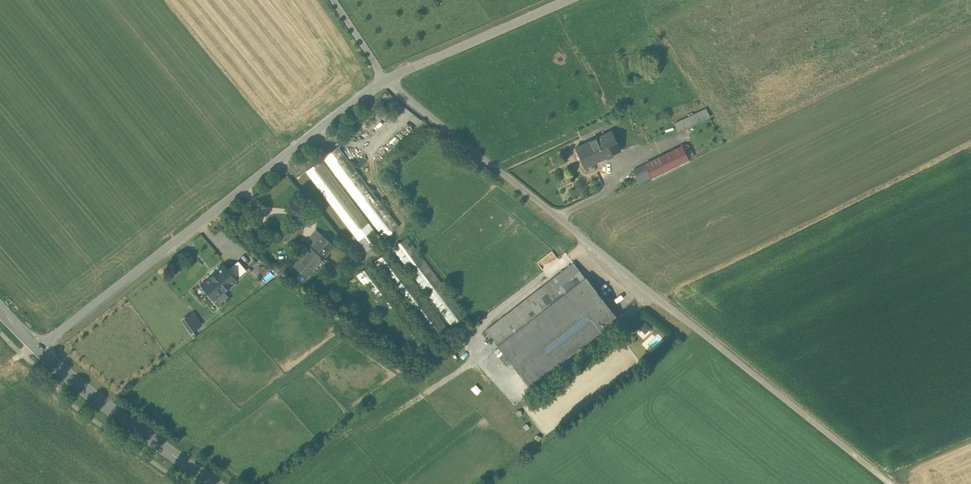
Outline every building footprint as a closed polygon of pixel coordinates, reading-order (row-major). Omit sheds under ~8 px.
[(706,110),(674,125),(678,133),(710,118),(706,110)] [(611,131),(574,148),(584,170),(594,165),(622,153),(611,131)] [(684,145),(633,169),(639,183),(690,158),(684,145)] [(399,225),(339,147),(324,158),(384,236),(399,225)] [(322,159),(306,170),(365,250),(381,238),(322,159)] [(253,218),(246,227),(259,237),(266,228),(253,218)] [(298,221),(284,235),(291,242),(305,227),(298,221)] [(321,233),(310,246),(325,258),(335,245),(321,233)] [(469,318),(408,236),(392,248),(453,330),(469,318)] [(310,246),(294,265),(308,277),(325,258),(310,246)] [(449,329),(389,249),(374,261),(434,341),(449,329)] [(238,261),(228,269),(237,279),(247,270),(238,261)] [(371,262),(356,273),(417,356),(432,345),(371,262)] [(574,263),(488,329),(532,387),(618,320),(574,263)] [(224,264),(200,284),(214,299),(237,279),(228,269),(224,264)] [(207,328),(196,316),(189,323),(199,335),(207,328)] [(654,336),(657,333),(652,327),(642,335),(647,340),(644,343),(649,349),(658,341),(654,336)]
